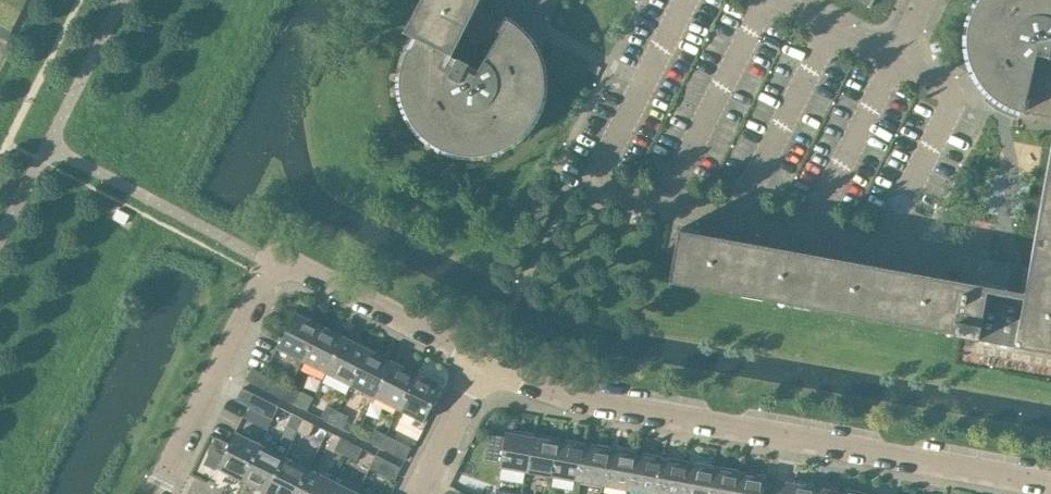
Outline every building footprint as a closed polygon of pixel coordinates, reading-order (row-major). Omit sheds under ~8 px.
[(407,35),(415,39),(444,54),(472,0),(425,0),(407,35)] [(965,42),(965,48),(966,55),(967,61),(969,67),(972,74),(974,78),(977,83),(981,88),(985,93),(990,97),(995,101),(1000,104),(1010,109),(1022,113),(1050,118),(1050,0),(979,0),(976,4),(972,11),(969,19),(967,25),(965,34),(965,42)] [(399,76),(399,82),(399,94),(402,104),(405,113),(410,122),(416,131),(423,138),(432,145),(440,149),(449,152),(459,155),(463,156),(471,156),(481,155),(490,154),(496,152),(501,150),(510,145),(519,138),(523,134),(528,129),(531,124),(536,116),(539,109),(541,104),(542,97),(543,89),(544,82),(543,74),(542,68),(540,61),(537,54),(534,48),(530,42),(526,36),(519,29),(511,23),(507,21),(477,5),(450,57),(444,54),(415,39),(409,51),(407,49),(404,57),(402,63),(400,70),(399,76)] [(668,277),(952,328),(951,335),(976,340),(977,333),(1013,339),(1012,346),(1050,353),(1050,160),(1034,254),(1026,298),(983,290),(961,286),(942,283),(943,281),(935,279),(934,281),(764,250),(676,235),(672,259),(668,277)] [(302,361),(320,326),(294,313),(277,348),(302,361)] [(302,361),(326,373),(344,338),(320,326),(302,361)] [(326,373),(350,385),(368,350),(344,338),(326,373)] [(350,385),(375,397),(392,362),(368,350),(350,385)] [(375,397),(399,409),(416,375),(392,362),(375,397)] [(283,399),(289,387),(251,368),(245,380),(283,399)] [(416,375),(399,409),(423,421),(441,387),(416,375)] [(300,392),(289,387),(283,399),(294,405),(300,392)] [(278,407),(266,401),(241,388),(235,400),(260,413),(273,419),(278,407)] [(331,424),(338,410),(326,404),(320,418),(331,424)] [(349,416),(338,410),(331,424),(342,429),(349,416)] [(297,432),(303,419),(291,413),(285,426),(297,432)] [(314,424),(303,419),(297,432),(308,437),(314,424)] [(368,442),(380,448),(386,436),(374,430),(368,442)] [(490,434),(485,462),(500,465),(500,466),(526,471),(533,437),(533,433),(515,430),(514,434),(506,433),(505,437),(490,434)] [(242,480),(260,445),(235,432),(229,443),(216,437),(215,438),(215,437),(215,438),(208,452),(221,459),(217,467),(242,480)] [(533,437),(526,471),(552,476),(558,441),(559,437),(540,434),(540,438),(533,437)] [(386,436),(380,448),(404,460),(410,447),(386,436)] [(345,456),(352,443),(340,437),(334,450),(345,456)] [(558,441),(552,476),(578,480),(584,446),(585,442),(566,439),(565,442),(558,441)] [(362,448),(352,443),(345,456),(356,461),(362,448)] [(584,446),(578,480),(603,485),(610,451),(610,447),(592,443),(591,447),(584,446)] [(242,480),(266,492),(284,457),(260,445),(242,480)] [(610,451),(603,485),(630,490),(636,455),(637,451),(617,448),(617,452),(610,451)] [(630,490),(654,493),(655,493),(661,459),(662,456),(643,453),(642,456),(636,455),(630,490)] [(369,468),(394,481),(400,467),(376,455),(369,468)] [(270,493),(296,493),(308,469),(284,457),(266,492),(270,493)] [(655,493),(682,493),(687,464),(688,461),(669,457),(668,461),(661,459),(655,493)] [(682,493),(708,493),(713,469),(714,465),(695,462),(694,466),(687,464),(682,493)] [(708,493),(735,493),(738,474),(739,470),(720,466),(720,470),(713,469),(708,493)] [(333,482),(308,469),(296,493),(326,493),(333,482)] [(735,493),(761,493),(765,474),(746,471),(745,475),(738,474),(735,493)] [(813,487),(814,483),(794,479),(794,484),(786,482),(786,485),(775,483),(773,493),(812,493),(813,487)] [(356,493),(333,482),(326,493),(356,493)] [(812,493),(838,493),(839,491),(840,487),(821,484),(820,488),(813,487),(812,493)]
